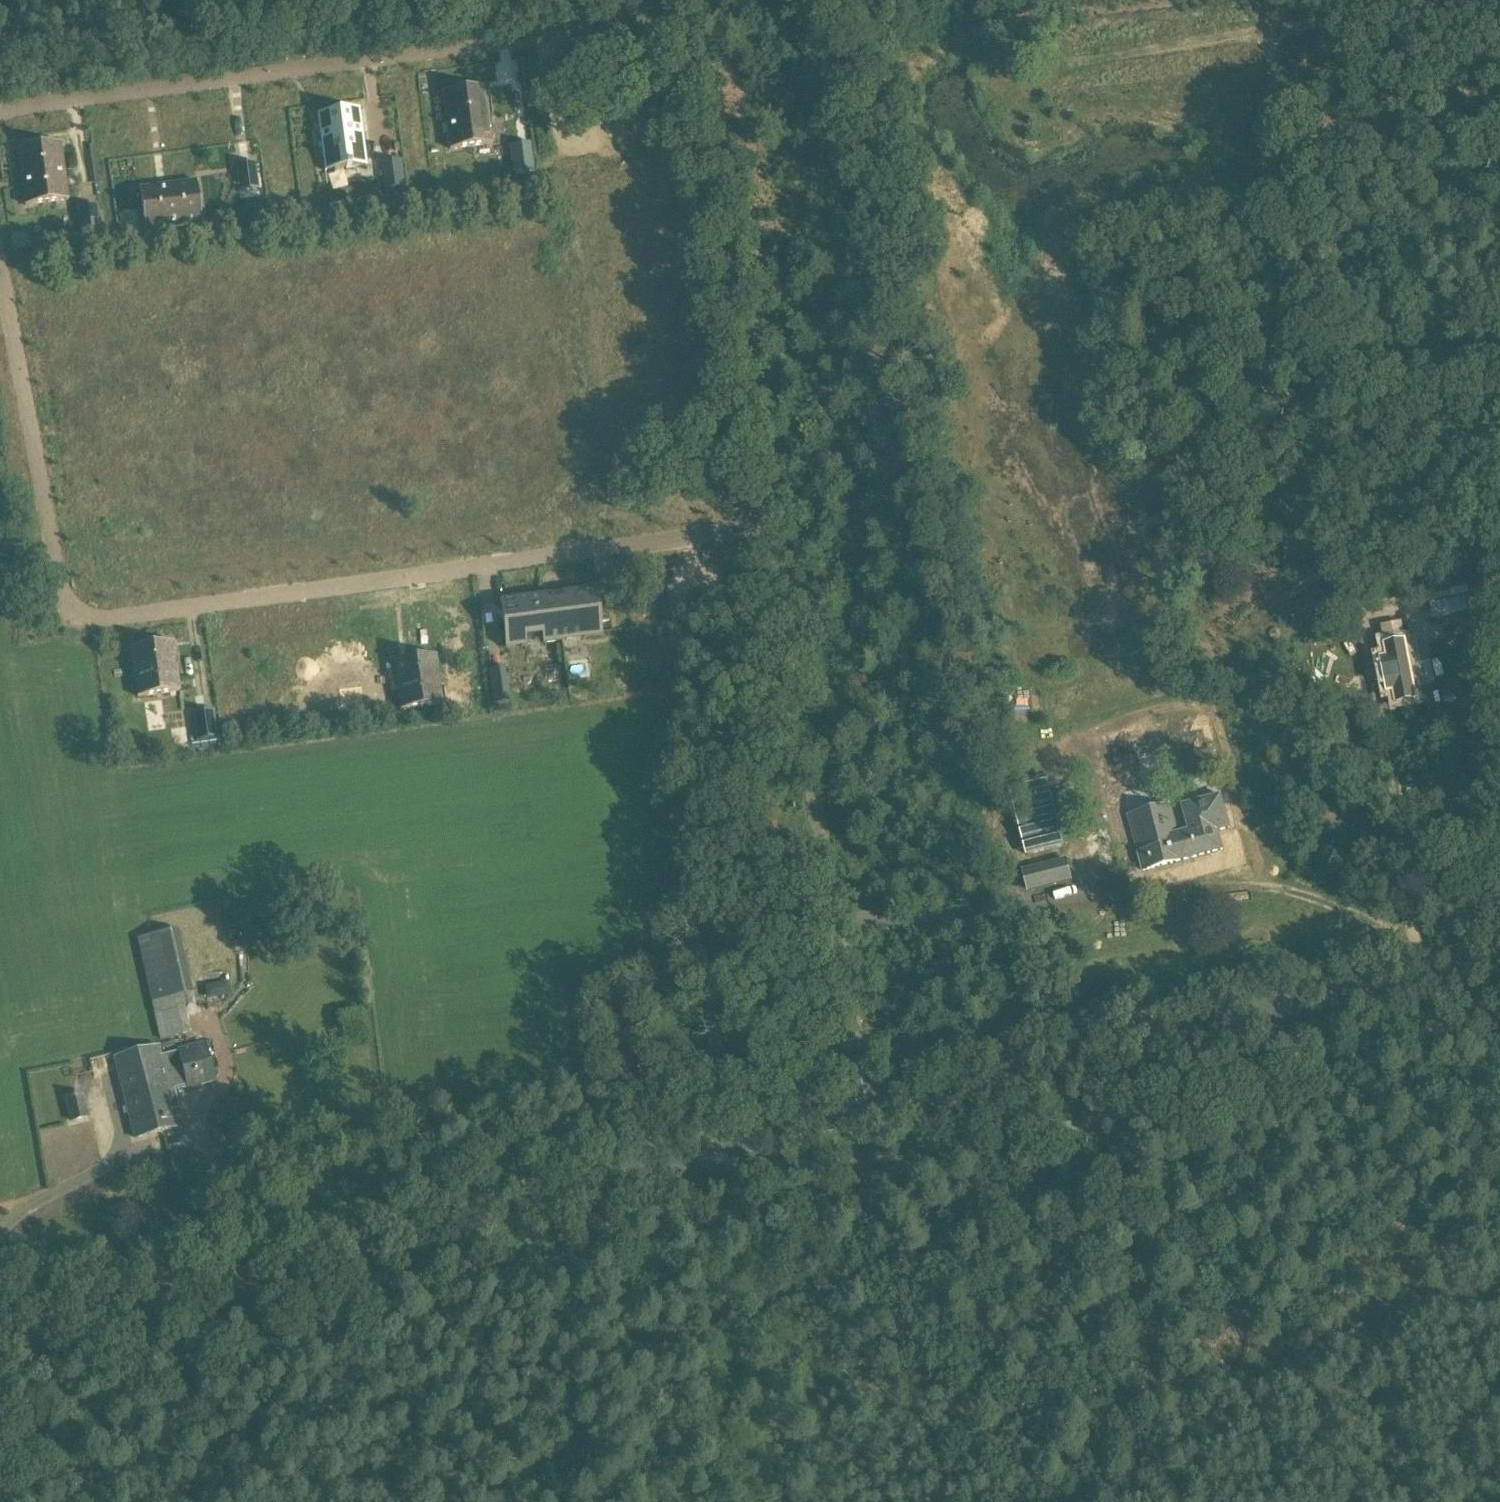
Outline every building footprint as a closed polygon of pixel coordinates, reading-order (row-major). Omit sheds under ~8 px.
[(451,149),(493,142),(485,86),(442,93),(451,149)] [(317,114),(325,172),(346,169),(351,169),(351,168),(367,166),(359,108),(317,114)] [(510,144),(514,172),(534,169),(530,141),(510,144)] [(25,206),(68,200),(61,143),(18,149),(25,206)] [(255,161),(239,163),(241,180),(258,178),(255,161)] [(404,173),(384,175),(387,203),(407,201),(404,173)] [(202,222),(196,181),(139,189),(144,230),(202,222)] [(82,207),(86,236),(102,233),(98,204),(82,207)] [(592,587),(576,590),(512,598),(499,600),(501,621),(505,648),(598,636),(594,603),(592,587)] [(1387,657),(1381,658),(1388,691),(1394,689),(1396,702),(1416,698),(1401,623),(1382,627),(1387,657)] [(173,642),(131,648),(137,696),(180,690),(173,642)] [(400,708),(442,702),(436,655),(394,660),(400,708)] [(487,670),(492,704),(508,702),(503,668),(487,670)] [(213,710),(192,713),(197,741),(217,738),(213,710)] [(1130,815),(1143,870),(1223,849),(1218,830),(1229,828),(1221,795),(1183,805),(1189,829),(1177,833),(1170,804),(1130,815)] [(1071,882),(1065,862),(1025,872),(1029,893),(1071,882)] [(148,937),(135,939),(153,1011),(185,1004),(186,1010),(196,1007),(178,931),(148,937)] [(230,981),(218,983),(219,992),(225,996),(232,995),(230,981)] [(192,1031),(189,1019),(186,1010),(185,1004),(153,1011),(159,1039),(192,1031)] [(148,1049),(168,1129),(180,1126),(175,1108),(178,1107),(173,1087),(188,1083),(189,1088),(214,1081),(204,1043),(179,1049),(180,1052),(162,1056),(159,1046),(148,1049)] [(114,1058),(123,1093),(135,1138),(162,1131),(168,1129),(148,1049),(114,1058)] [(83,1094),(65,1099),(72,1124),(73,1124),(89,1120),(85,1102),(83,1094)]
